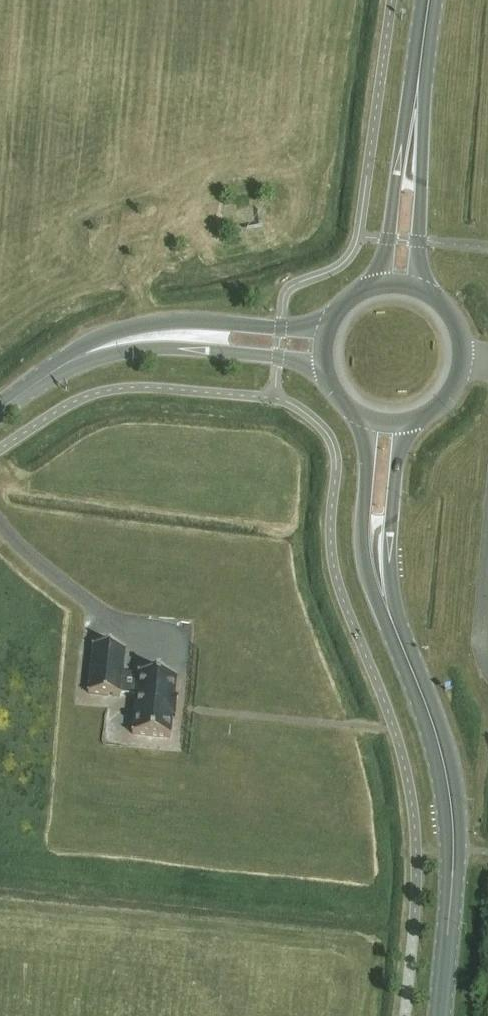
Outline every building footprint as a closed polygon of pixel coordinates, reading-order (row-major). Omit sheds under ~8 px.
[(174,698),(176,677),(139,673),(138,678),(122,676),(125,649),(93,646),(88,694),(120,697),(120,694),(136,695),(132,734),(170,738),(172,717),(176,717),(178,699),(174,698)]
